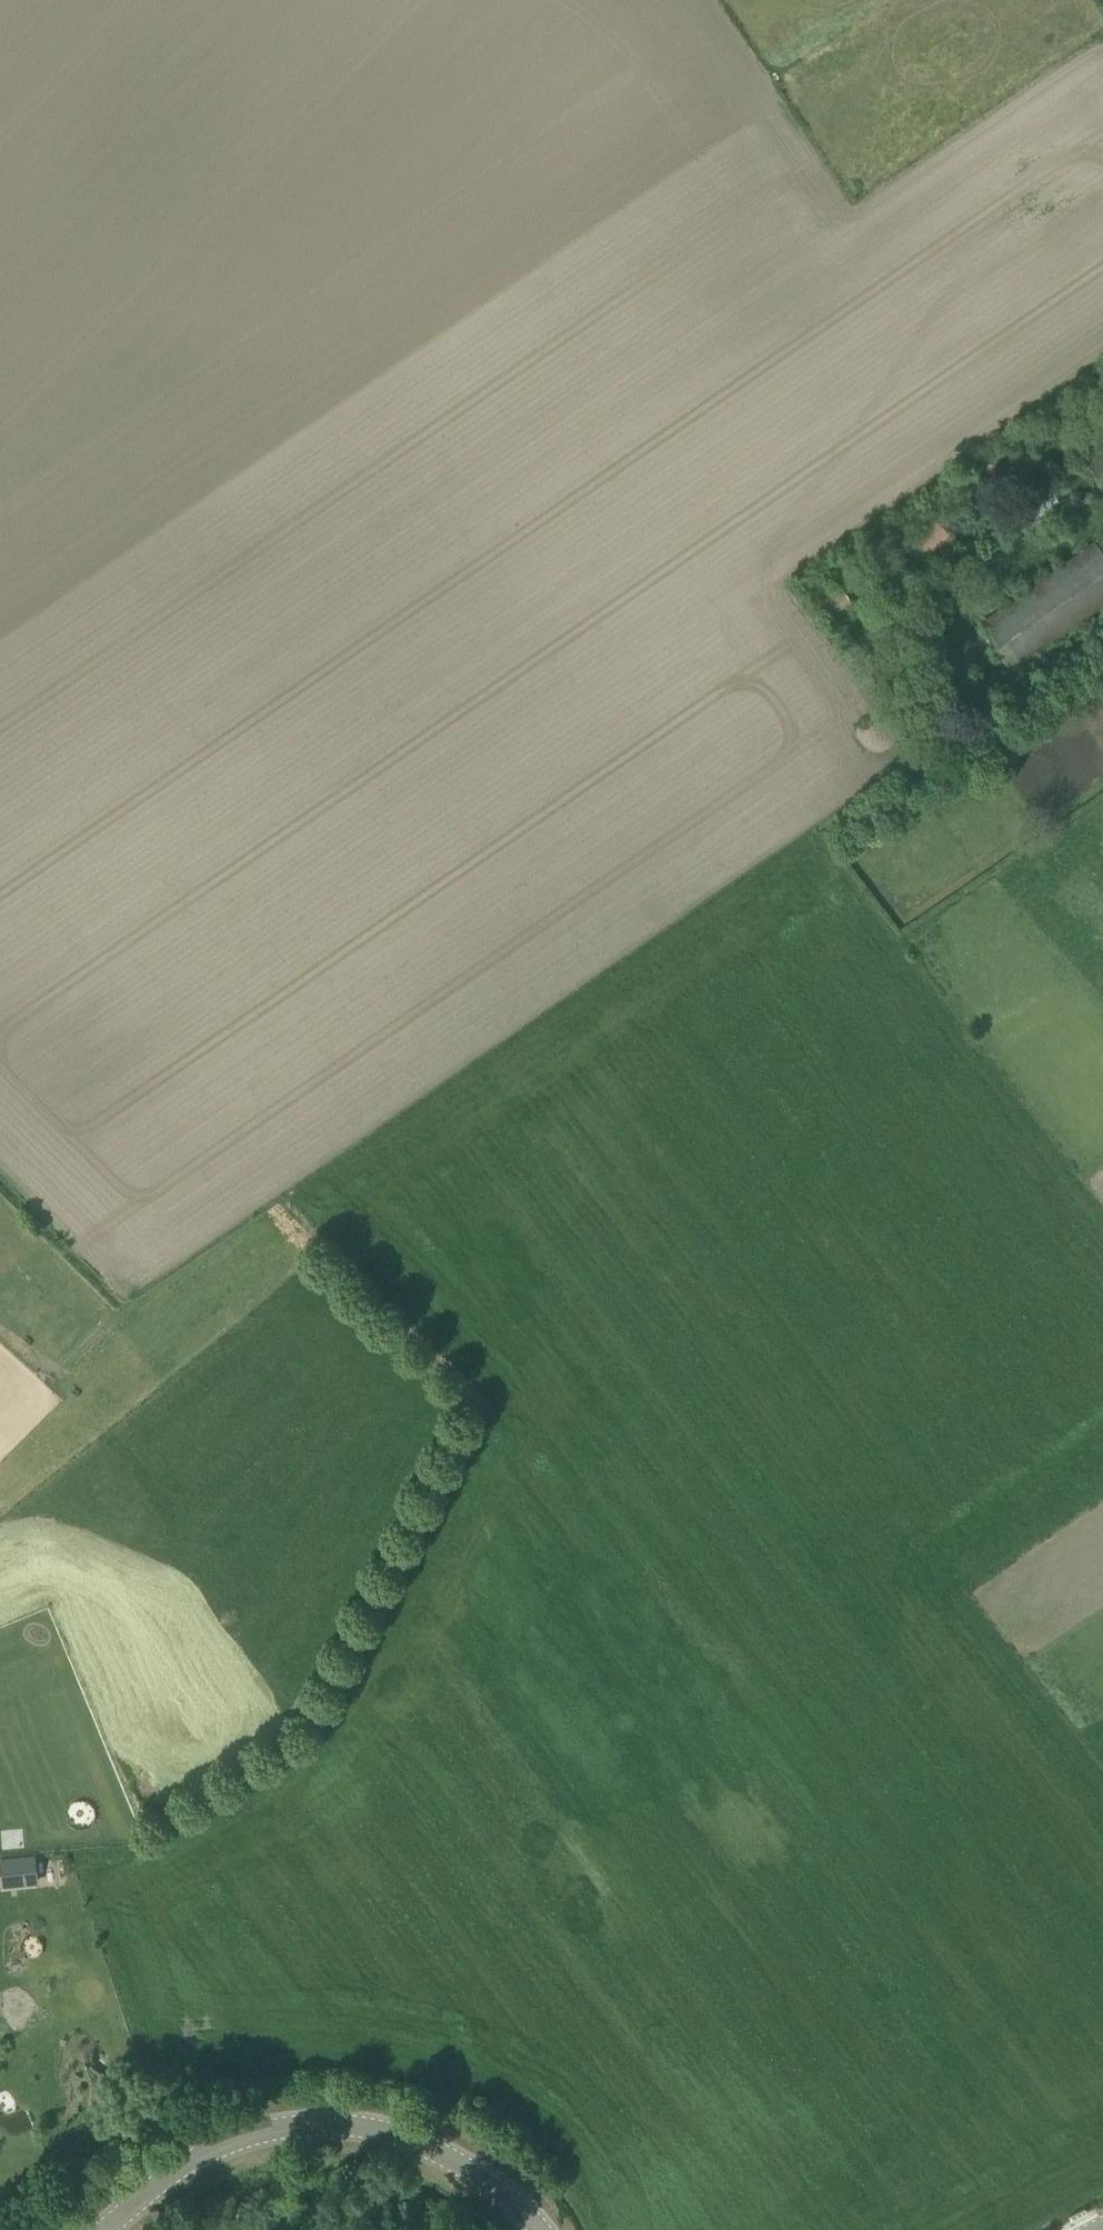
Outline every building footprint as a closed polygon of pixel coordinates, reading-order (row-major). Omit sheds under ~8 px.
[(1084,458),(1102,488),(1102,446),(1084,458)] [(1047,484),(1021,503),(1039,526),(1064,507),(1047,484)] [(955,539),(932,516),(900,547),(923,570),(955,539)] [(1102,601),(1102,551),(1096,541),(979,624),(1010,668),(1102,601)] [(835,582),(810,601),(829,625),(853,605),(835,582)]
